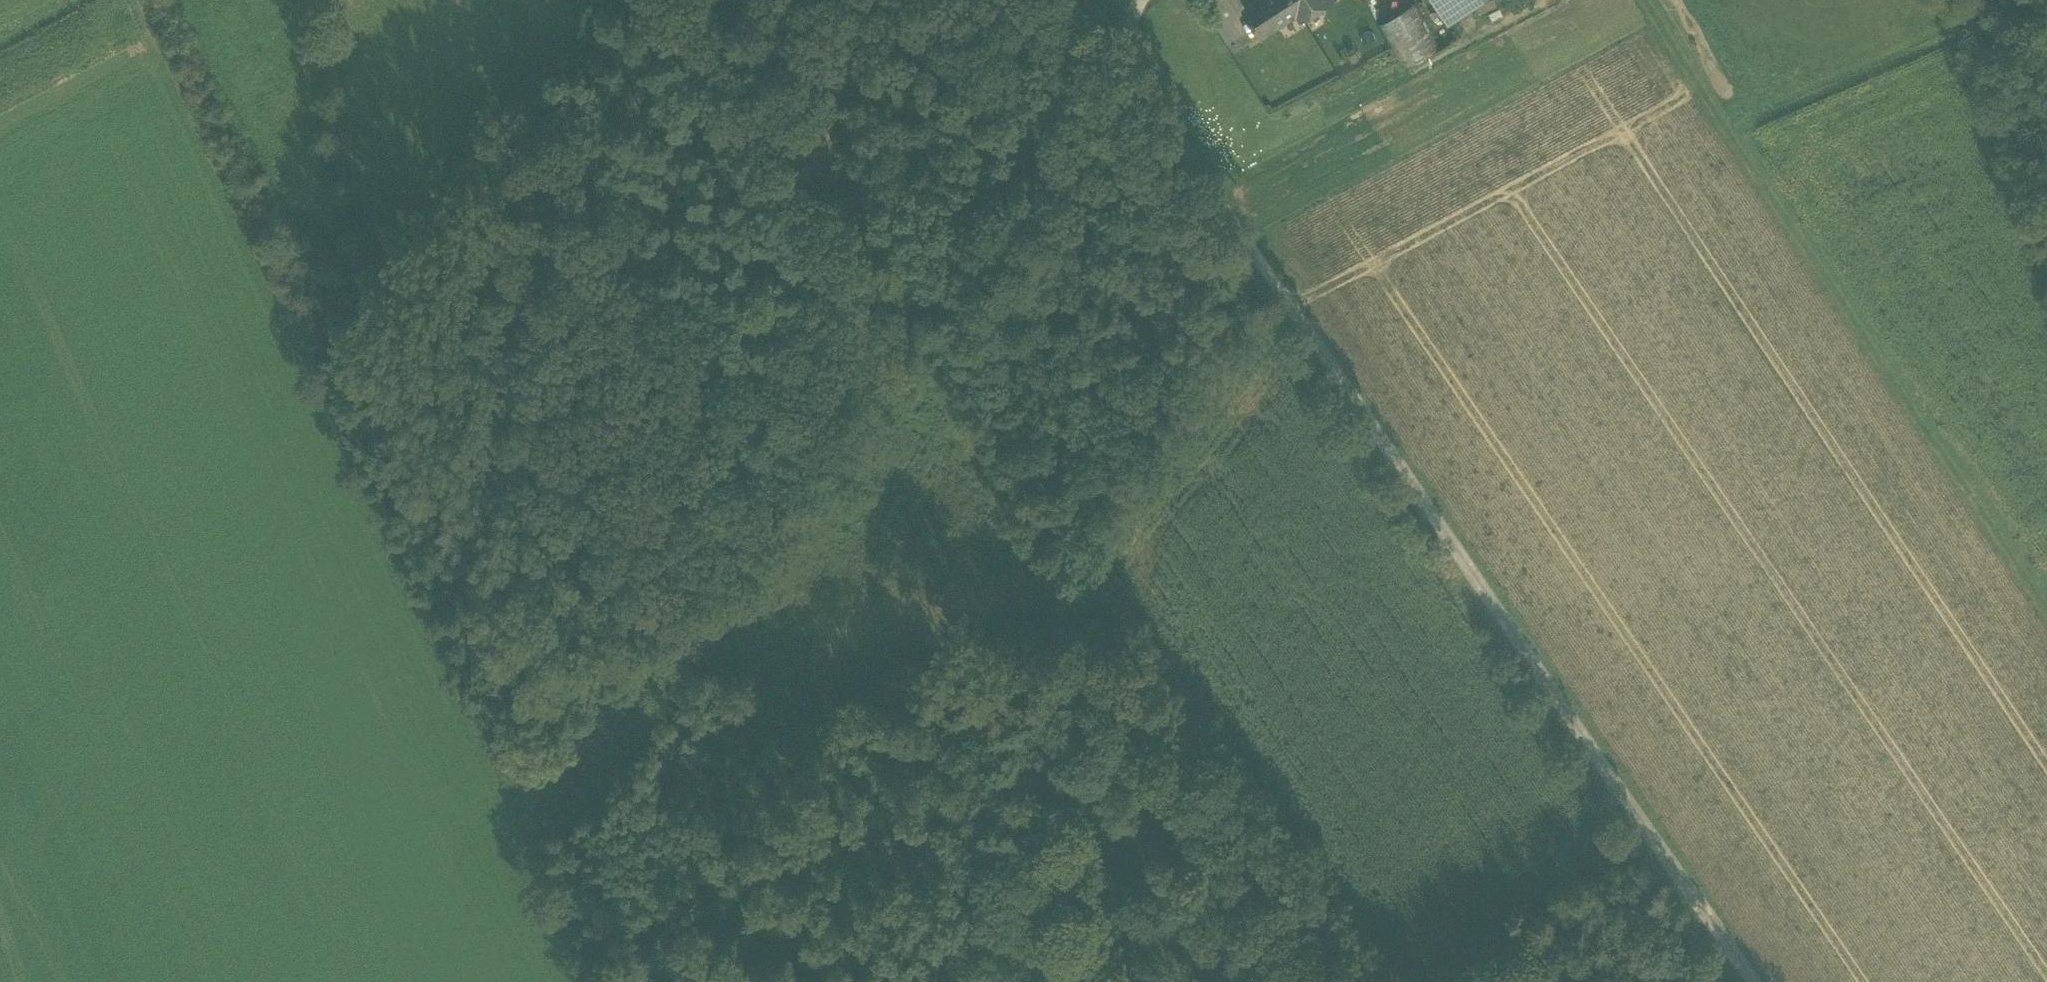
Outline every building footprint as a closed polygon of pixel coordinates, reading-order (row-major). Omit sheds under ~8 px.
[(1245,10),(1262,35),(1299,11),(1303,18),(1305,17),(1304,15),(1320,5),(1321,7),(1331,0),(1260,0),(1245,10)] [(1449,21),(1480,0),(1435,0),(1449,21)] [(1425,7),(1391,28),(1418,71),(1452,50),(1425,7)]
